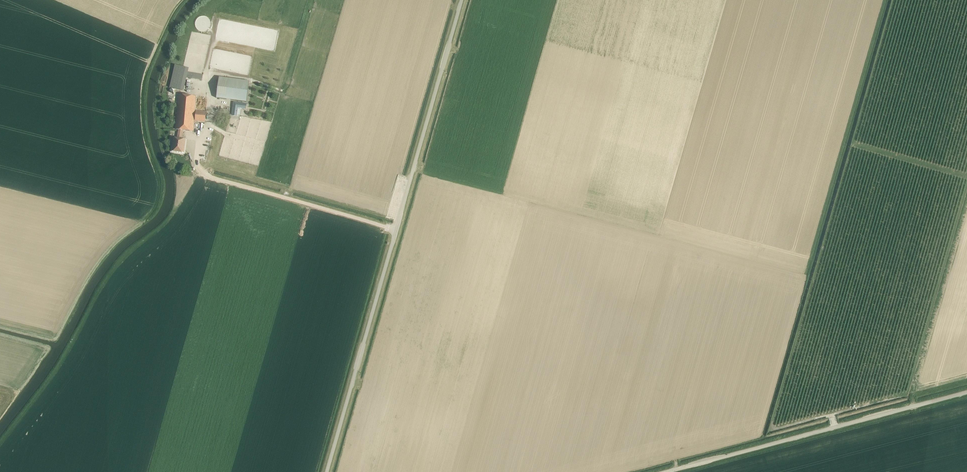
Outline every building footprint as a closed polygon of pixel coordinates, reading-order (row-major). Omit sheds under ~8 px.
[(170,88),(182,90),(184,90),(187,78),(188,72),(189,68),(175,65),(173,75),(170,88)] [(188,72),(187,78),(202,80),(203,74),(188,72)] [(219,77),(219,78),(216,98),(247,102),(250,81),(219,77)] [(195,121),(198,121),(205,122),(206,112),(195,111),(196,97),(180,95),(175,129),(181,129),(180,136),(179,136),(178,139),(174,138),(172,151),(184,153),(185,139),(181,139),(182,130),(193,131),(195,121)] [(233,102),(232,116),(237,116),(237,115),(238,108),(241,108),(246,109),(247,103),(233,102)]
